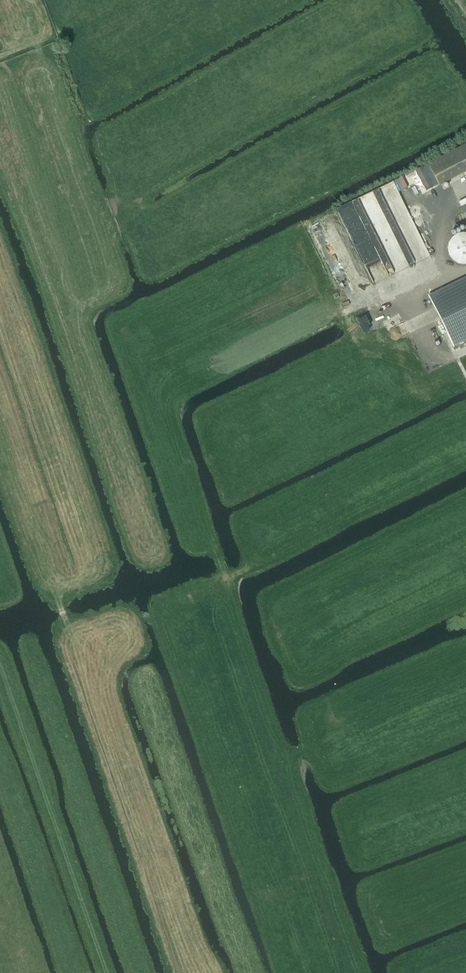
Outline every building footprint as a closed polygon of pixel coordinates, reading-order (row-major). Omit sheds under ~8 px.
[(428,164),(439,186),(465,172),(465,144),(428,164)] [(428,296),(454,346),(465,340),(465,277),(428,296)]
